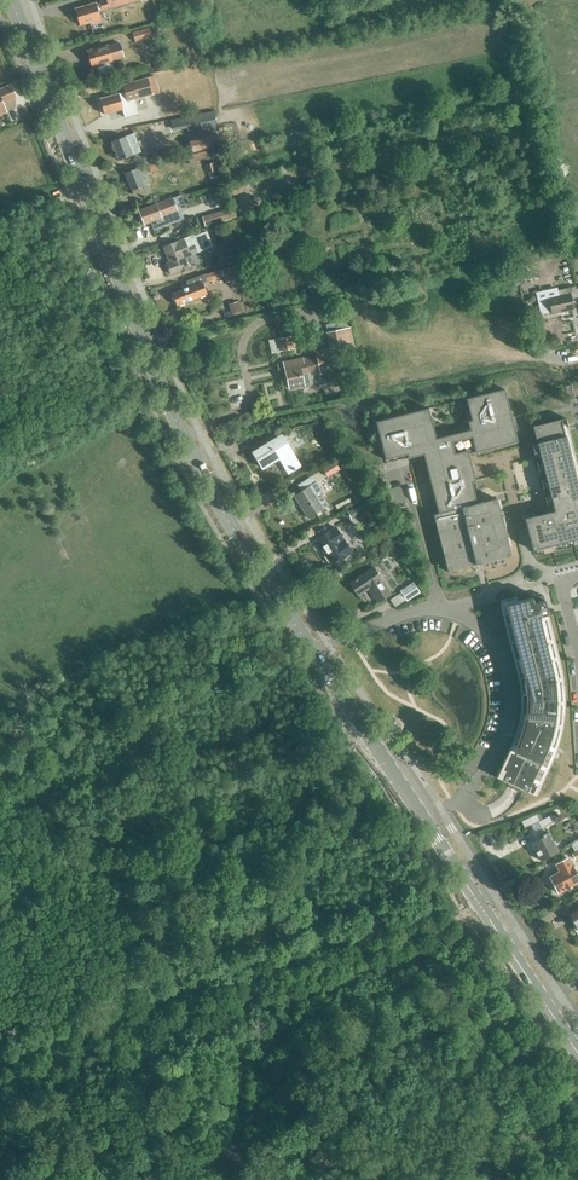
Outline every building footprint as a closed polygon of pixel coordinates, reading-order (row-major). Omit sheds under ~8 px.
[(101,23),(98,11),(138,0),(107,0),(107,1),(76,10),(80,25),(90,22),(91,26),(101,23)] [(133,33),(135,42),(153,37),(150,28),(133,33)] [(112,62),(112,61),(124,58),(120,44),(108,47),(108,46),(87,52),(92,68),(97,67),(100,75),(114,71),(111,63),(112,62)] [(125,117),(138,114),(134,99),(159,92),(154,77),(124,86),(126,92),(101,99),(105,114),(123,109),(125,117)] [(17,99),(11,86),(0,90),(0,116),(7,113),(3,104),(17,99)] [(213,114),(185,119),(187,132),(215,126),(213,114)] [(113,142),(120,160),(139,153),(132,134),(113,142)] [(192,153),(219,145),(217,135),(189,142),(192,153)] [(209,157),(213,156),(211,150),(207,152),(207,151),(188,156),(190,163),(209,158),(209,157)] [(206,165),(208,173),(226,168),(223,160),(206,165)] [(125,173),(132,191),(145,186),(143,182),(150,179),(144,166),(125,173)] [(140,211),(145,225),(178,211),(176,205),(184,202),(182,196),(173,198),(140,211)] [(202,217),(205,227),(232,219),(229,209),(202,217)] [(184,258),(211,247),(206,235),(199,238),(201,243),(194,245),(194,244),(187,247),(184,239),(164,247),(169,262),(167,263),(171,274),(181,271),(181,272),(188,269),(184,258)] [(226,283),(233,281),(229,268),(204,275),(206,282),(224,277),(226,283)] [(171,294),(176,306),(207,294),(200,276),(185,282),(187,287),(171,294)] [(576,289),(576,286),(557,290),(558,296),(548,299),(551,314),(574,309),(573,304),(577,303),(577,297),(576,289)] [(344,349),(355,347),(351,328),(326,333),(328,346),(342,343),(344,349)] [(320,372),(321,374),(334,371),(332,362),(340,361),(337,348),(329,349),(316,352),(317,356),(284,363),(289,389),(304,386),(307,387),(312,386),(316,383),(313,373),(320,372)] [(514,427),(513,425),(504,389),(496,391),(467,399),(473,420),(469,421),(471,430),(435,439),(427,409),(375,422),(385,460),(395,458),(394,455),(406,452),(407,459),(423,455),(438,514),(440,523),(435,524),(438,534),(443,533),(445,542),(440,543),(443,553),(447,552),(450,561),(448,561),(445,562),(447,572),(452,571),(511,556),(498,506),(497,499),(477,504),(475,494),(472,495),(469,483),(475,482),(469,454),(475,452),(475,453),(518,442),(515,430),(514,427)] [(566,436),(565,436),(561,420),(546,423),(540,425),(533,427),(533,428),(554,512),(525,519),(527,529),(533,551),(577,539),(577,485),(566,436)] [(293,471),(301,467),(283,436),(253,453),(262,469),(279,459),(288,473),(292,470),(293,471)] [(323,469),(327,476),(343,466),(339,459),(323,469)] [(320,494),(316,497),(315,495),(321,491),(316,483),(294,497),(308,518),(328,506),(320,494)] [(348,511),(351,519),(367,512),(363,504),(348,511)] [(316,540),(332,566),(353,552),(336,527),(316,540)] [(378,603),(391,594),(373,568),(350,583),(351,586),(351,588),(354,593),(357,594),(358,596),(369,588),(378,603)] [(400,591),(408,602),(420,593),(413,582),(400,591)] [(505,760),(497,778),(517,787),(536,796),(548,769),(551,762),(554,756),(557,749),(559,741),(561,734),(563,726),(563,722),(564,718),(564,714),(565,710),(565,705),(565,701),(565,696),(564,691),(564,685),(563,678),(562,671),(560,665),(556,647),(543,595),(501,606),(504,617),(511,648),(514,659),(516,665),(517,671),(519,677),(520,682),(521,688),(521,694),(522,699),(522,705),(521,711),(521,716),(520,722),(518,728),(516,733),(514,739),(512,744),(510,749),(507,755),(505,760)] [(532,844),(541,861),(558,851),(548,832),(542,836),(543,837),(532,844)] [(559,894),(577,883),(577,877),(568,858),(555,865),(559,872),(550,877),(559,894)] [(569,913),(577,929),(577,908),(569,913)]
